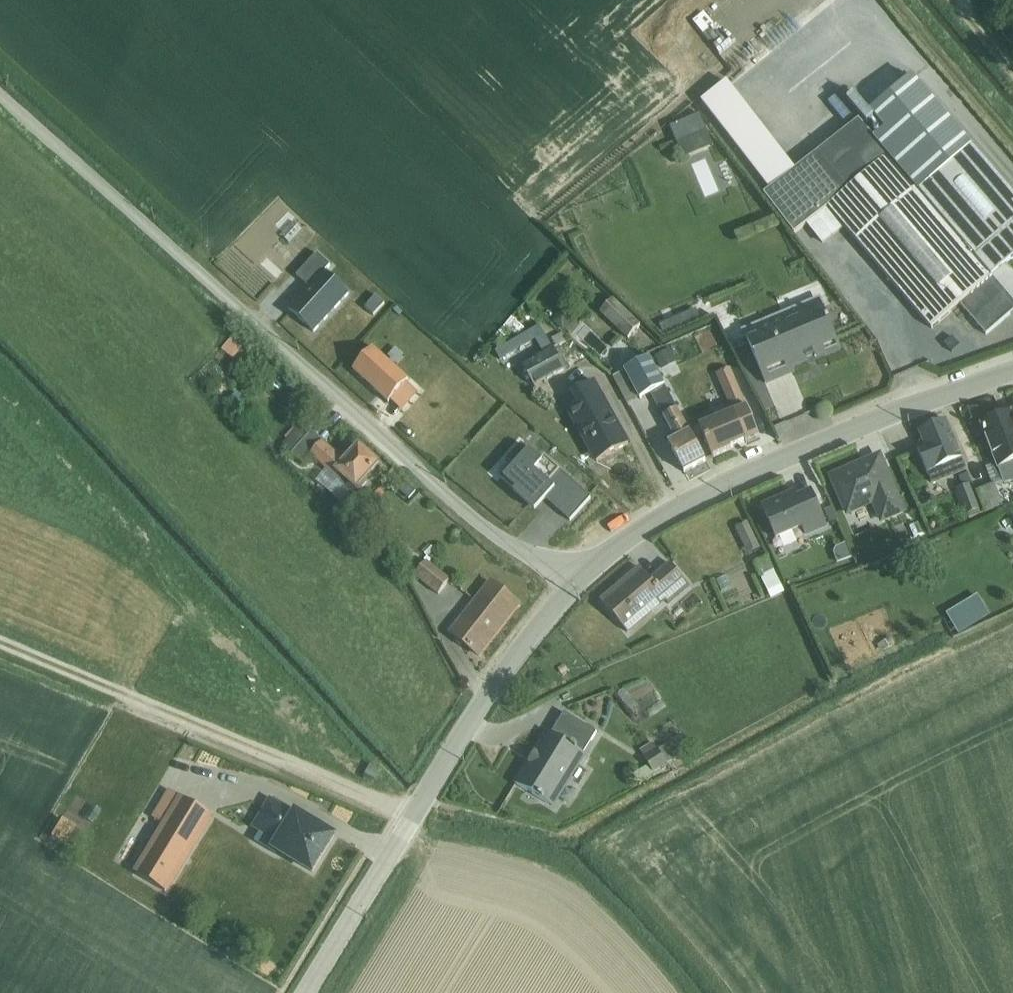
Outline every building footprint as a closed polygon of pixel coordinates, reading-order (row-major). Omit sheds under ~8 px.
[(694,19),(705,34),(718,24),(707,10),(694,19)] [(861,92),(852,98),(868,122),(878,115),(861,92)] [(704,115),(672,123),(682,156),(713,148),(704,115)] [(828,204),(935,329),(993,279),(861,122),(767,195),(797,232),(828,204)] [(691,166),(704,199),(720,193),(706,159),(691,166)] [(285,317),(308,339),(350,296),(327,274),(285,317)] [(380,319),(393,303),(380,292),(366,308),(380,319)] [(275,293),(263,303),(277,319),(289,309),(275,293)] [(845,355),(822,300),(744,332),(766,387),(845,355)] [(617,303),(603,318),(627,342),(641,328),(617,303)] [(665,339),(702,321),(696,308),(659,327),(665,339)] [(507,364),(550,341),(542,326),(499,350),(507,364)] [(374,335),(351,357),(386,394),(408,372),(374,335)] [(555,350),(525,364),(537,390),(567,377),(555,350)] [(653,361),(616,380),(629,406),(667,386),(653,361)] [(732,393),(740,414),(704,428),(716,459),(767,438),(741,371),(720,379),(727,395),(732,393)] [(431,377),(402,401),(424,427),(452,403),(431,377)] [(597,383),(574,395),(580,407),(568,413),(597,467),(632,448),(597,383)] [(707,461),(680,413),(666,420),(678,441),(671,445),(686,473),(707,461)] [(990,475),(1012,467),(1012,413),(974,425),(990,475)] [(283,446),(303,461),(321,438),(301,423),(283,446)] [(328,435),(309,454),(347,491),(378,460),(354,437),(342,449),(328,435)] [(573,520),(593,499),(529,438),(510,459),(517,466),(506,478),(540,511),(551,500),(573,520)] [(958,478),(941,438),(916,449),(932,489),(958,478)] [(882,453),(829,474),(851,529),(867,523),(870,529),(907,515),(882,453)] [(760,508),(779,554),(836,530),(817,485),(760,508)] [(985,514),(1004,509),(999,486),(979,490),(985,514)] [(978,503),(964,507),(967,519),(981,515),(978,503)] [(737,529),(751,557),(763,552),(749,523),(737,529)] [(771,594),(785,587),(769,557),(756,564),(771,594)] [(417,577),(439,596),(452,581),(430,562),(417,577)] [(640,571),(604,606),(622,625),(650,599),(660,610),(685,587),(664,564),(648,579),(640,571)] [(493,586),(450,633),(476,656),(518,609),(493,586)] [(633,677),(641,699),(654,694),(646,672),(633,677)] [(518,785),(553,807),(595,738),(573,725),(559,749),(545,741),(518,785)] [(672,745),(652,763),(662,776),(683,758),(672,745)] [(268,797),(249,826),(278,845),(274,851),(316,878),(342,838),(298,811),(295,815),(268,797)] [(183,800),(136,875),(169,895),(215,820),(183,800)]
